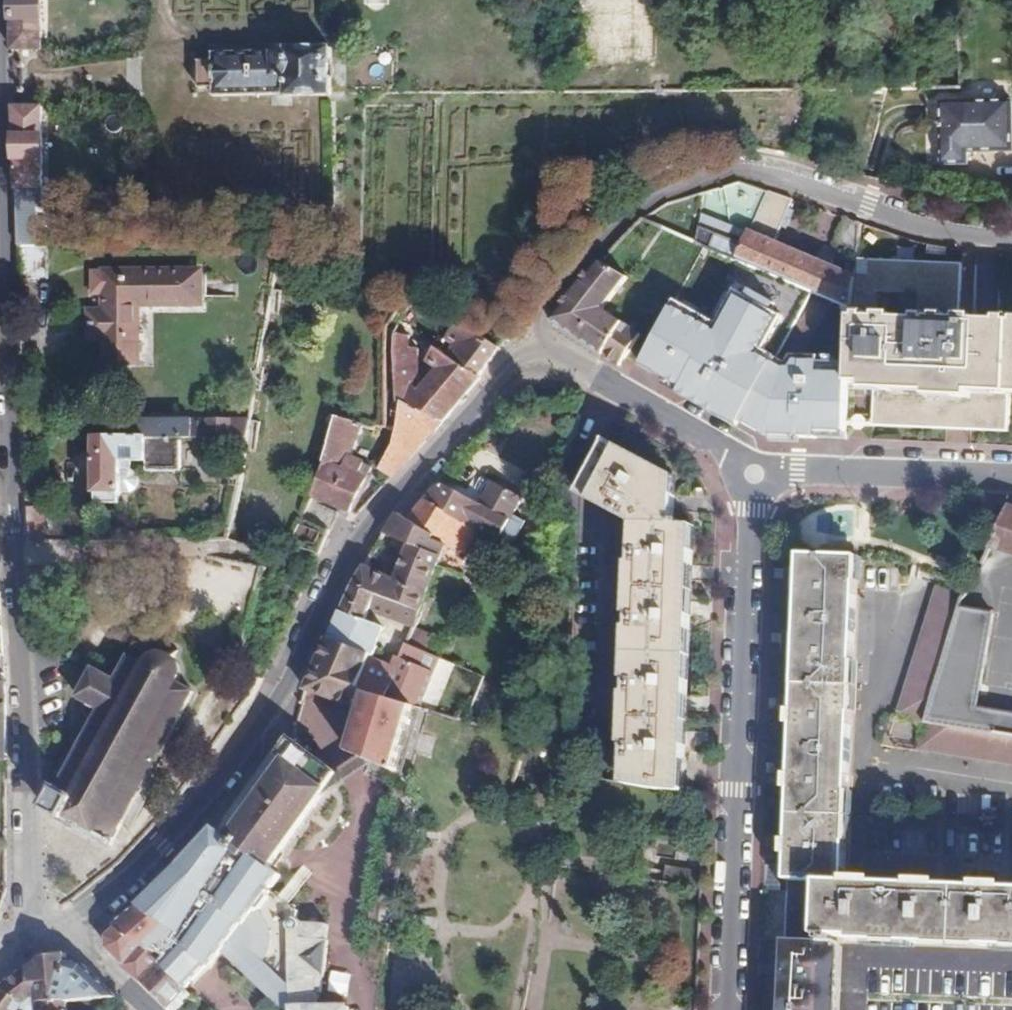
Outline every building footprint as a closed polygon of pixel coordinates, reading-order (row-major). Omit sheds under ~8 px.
[(11,50),(42,48),(41,0),(10,0),(11,50)] [(289,96),(332,95),(331,47),(287,48),(288,51),(213,53),(212,62),(199,62),(199,89),(214,89),(214,94),(289,92),(289,96)] [(939,101),(939,164),(965,164),(965,150),(1011,150),(1011,140),(1011,100),(939,101)] [(16,190),(27,188),(44,188),(43,106),(13,107),(16,190)] [(17,243),(38,243),(37,208),(27,208),(27,188),(16,190),(17,243)] [(794,199),(769,190),(750,233),(746,245),(717,235),(712,247),(853,313),(855,263),(849,261),(832,253),(820,248),(814,260),(775,243),(782,228),(790,210),(794,199)] [(796,212),(790,210),(782,228),(787,230),(796,212)] [(867,223),(850,215),(832,253),(849,261),(867,223)] [(746,245),(750,233),(721,222),(717,235),(746,245)] [(46,274),(44,243),(38,243),(17,243),(18,275),(46,274)] [(630,278),(600,261),(554,321),(622,366),(633,350),(644,333),(608,308),(630,278)] [(964,318),(966,267),(855,263),(853,313),(909,315),(939,317),(964,318)] [(198,271),(104,272),(91,272),(92,295),(104,295),(105,312),(89,312),(89,338),(105,338),(104,363),(113,363),(114,366),(127,366),(132,361),(137,362),(136,304),(199,303),(198,271)] [(640,370),(745,426),(782,356),(766,347),(784,312),(731,284),(712,320),(676,301),(646,357),(640,370)] [(853,313),(852,363),(851,382),(873,383),(989,386),(1005,387),(1011,387),(1011,321),(975,319),(964,318),(939,317),(909,315),(853,313)] [(479,373),(500,348),(458,319),(447,337),(455,341),(447,353),(479,373)] [(396,376),(396,387),(418,387),(419,347),(409,346),(410,334),(395,333),(394,354),(396,376)] [(481,374),(479,373),(447,353),(435,346),(428,358),(441,367),(423,389),(419,388),(418,387),(396,387),(398,425),(393,444),(379,468),(393,476),(443,420),(481,374)] [(745,426),(778,443),(850,445),(851,382),(852,363),(823,363),(824,357),(797,355),(793,362),(782,356),(745,426)] [(989,386),(873,383),(872,422),(1004,425),(1005,387),(989,386)] [(351,512),(354,506),(373,467),(352,456),(365,423),(337,416),(324,462),(326,463),(313,493),(315,494),(343,509),(351,512)] [(249,436),(252,421),(93,421),(94,438),(147,437),(249,436)] [(147,437),(94,438),(95,492),(97,493),(97,502),(121,502),(120,492),(123,492),(121,461),(146,460),(147,437)] [(686,793),(693,691),(698,600),(703,529),(678,527),(681,478),(606,440),(579,495),(637,525),(620,784),(686,793)] [(482,505),(441,482),(425,498),(482,530),(514,546),(528,519),(517,514),(525,496),(494,480),(482,505)] [(482,530),(425,498),(407,519),(401,515),(387,535),(410,547),(395,582),(366,567),(353,587),(377,595),(413,609),(421,613),(431,588),(429,587),(438,566),(466,574),(470,559),(482,530)] [(332,531),(341,514),(313,499),(304,516),(332,531)] [(30,544),(48,543),(47,510),(29,510),(30,544)] [(1001,518),(981,555),(1011,565),(1011,521),(1001,518)] [(828,881),(844,881),(855,561),(855,555),(803,554),(803,566),(802,588),(801,632),(800,654),(798,697),(797,720),(796,759),(795,782),(792,880),(828,881)] [(803,566),(793,565),(792,588),(802,588),(803,566)] [(377,595),(353,587),(329,640),(375,656),(384,627),(367,620),(362,619),(367,607),(372,609),(377,595)] [(930,592),(892,729),(920,737),(916,760),(1011,775),(1011,722),(973,716),(992,620),(954,614),(958,599),(930,592)] [(407,621),(413,609),(377,595),(372,609),(407,621)] [(416,625),(421,613),(413,609),(407,621),(416,625)] [(801,632),(791,631),(791,654),(800,654),(801,632)] [(375,656),(329,640),(316,667),(362,691),(375,656)] [(414,706),(422,708),(440,658),(407,646),(399,664),(387,698),(414,706)] [(116,680),(92,668),(77,697),(83,701),(101,710),(96,718),(59,789),(55,786),(52,792),(56,794),(47,812),(62,819),(65,821),(98,838),(113,846),(195,690),(180,682),(181,679),(181,675),(181,672),(181,668),(180,665),(178,662),(176,659),(173,657),(177,650),(172,648),(169,655),(166,654),(164,653),(161,653),(157,653),(154,654),(151,656),(148,657),(145,660),(143,663),(129,656),(116,680)] [(377,657),(375,656),(362,691),(387,698),(399,664),(377,657)] [(395,771),(414,706),(387,698),(362,691),(316,667),(307,684),(341,700),(342,698),(361,706),(349,750),(395,771)] [(797,720),(798,697),(788,697),(788,719),(797,720)] [(101,710),(83,701),(79,709),(96,718),(101,710)] [(520,761),(575,775),(578,748),(558,743),(534,738),(526,736),(520,761)] [(216,829),(169,877),(133,910),(113,924),(117,928),(156,963),(185,988),(212,967),(211,965),(227,954),(273,1009),(345,1009),(313,1007),(315,992),(320,991),(321,977),(323,977),(327,940),(325,939),(327,924),(297,921),(296,912),(269,890),(280,876),(269,867),(338,774),(291,739),(221,833),(216,829)] [(795,782),(796,759),(787,759),(786,781),(795,782)] [(792,880),(790,940),(830,941),(830,934),(826,934),(828,881),(792,880)] [(826,934),(830,934),(855,935),(1011,940),(1011,887),(844,881),(828,881),(826,934)] [(156,963),(117,928),(109,934),(107,946),(124,962),(122,965),(141,980),(156,963)] [(830,934),(830,941),(839,942),(854,942),(855,935),(830,934)] [(790,940),(788,1009),(837,1009),(839,942),(830,941),(790,940)] [(118,998),(83,965),(66,959),(65,954),(40,959),(0,988),(0,990),(27,1006),(28,1009),(38,1009),(37,1004),(68,1002),(118,998)] [(141,980),(175,1009),(180,1009),(186,1003),(184,1001),(191,993),(185,988),(156,963),(141,980)] [(0,990),(0,1009),(28,1009),(27,1006),(0,990)] [(68,1002),(37,1004),(38,1009),(68,1009),(68,1002)]
